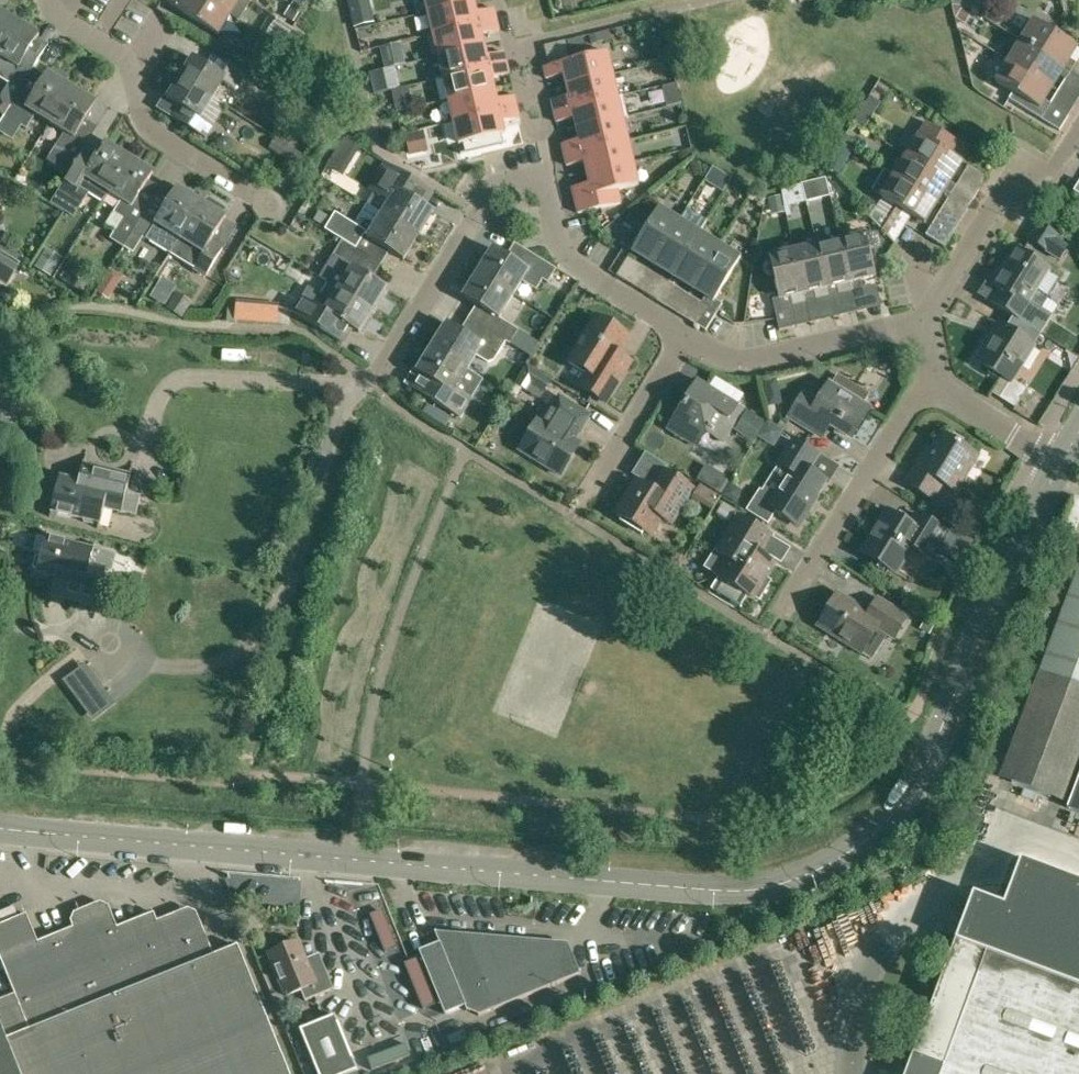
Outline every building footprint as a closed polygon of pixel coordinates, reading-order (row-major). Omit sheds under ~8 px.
[(205,0),(163,0),(163,1),(218,35),(230,16),(205,0)] [(230,16),(240,0),(205,0),(230,16)] [(474,2),(474,0),(425,0),(428,13),(474,2)] [(474,2),(428,13),(433,35),(497,20),(494,9),(477,13),(474,2)] [(19,22),(0,10),(0,53),(19,22)] [(497,20),(433,35),(438,57),(485,46),(482,35),(499,31),(497,20)] [(1078,77),(1078,58),(1075,64),(1070,60),(1077,48),(1032,20),(1020,40),(1078,77)] [(10,82),(9,84),(1,96),(3,101),(11,106),(22,88),(34,68),(39,60),(49,44),(38,38),(40,35),(19,22),(0,53),(0,77),(10,82)] [(1020,40),(1007,60),(1052,88),(1060,76),(1065,80),(1058,92),(1076,103),(1078,99),(1078,77),(1020,40)] [(277,54),(262,46),(250,65),(265,74),(277,54)] [(487,57),(485,46),(438,57),(443,78),(507,63),(504,53),(487,57)] [(566,86),(613,75),(608,52),(544,67),(547,79),(564,75),(566,86)] [(192,57),(180,78),(213,98),(225,78),(240,87),(247,75),(214,55),(208,66),(192,57)] [(1052,88),(1007,60),(994,81),(1013,92),(1008,99),(1059,131),(1076,103),(1058,92),(1051,104),(1045,100),(1052,88)] [(507,63),(443,78),(448,100),(495,89),(492,78),(509,74),(507,63)] [(36,114),(51,123),(73,87),(65,83),(69,77),(55,69),(52,74),(49,72),(34,96),(22,88),(11,106),(5,116),(27,129),(36,114)] [(613,75),(566,86),(569,97),(552,101),(554,112),(618,97),(613,75)] [(213,98),(180,78),(167,98),(182,108),(175,119),(206,138),(213,126),(201,118),(213,98)] [(97,102),(73,87),(51,123),(65,132),(56,147),(78,160),(90,140),(95,133),(82,125),(97,102)] [(497,100),(495,89),(448,100),(453,122),(517,107),(515,96),(497,100)] [(623,95),(618,97),(554,112),(557,122),(574,118),(577,129),(623,118),(628,117),(623,95)] [(517,107),(453,122),(459,145),(505,134),(502,122),(520,118),(517,107)] [(623,118),(577,129),(579,140),(562,144),(565,155),(628,140),(623,118)] [(905,155),(950,183),(962,162),(950,154),(958,142),(926,122),(905,155)] [(316,135),(299,126),(289,144),(305,153),(316,135)] [(349,137),(335,168),(355,177),(369,146),(349,137)] [(283,157),(289,146),(276,138),(269,148),(283,157)] [(435,139),(414,143),(417,156),(438,152),(435,139)] [(102,202),(108,192),(129,158),(106,143),(103,147),(90,140),(78,160),(60,188),(52,203),(68,213),(77,199),(83,202),(89,193),(102,202)] [(628,140),(565,155),(567,166),(584,162),(587,173),(633,162),(628,140)] [(306,156),(289,146),(283,157),(288,161),(299,168),(306,156)] [(950,183),(905,155),(893,176),(937,203),(950,183)] [(129,158),(108,192),(122,200),(115,212),(123,217),(110,239),(124,247),(134,231),(151,204),(139,196),(153,173),(129,158)] [(299,168),(288,161),(274,183),(286,190),(299,168)] [(633,162),(587,173),(589,184),(572,188),(578,214),(621,203),(618,189),(639,184),(633,162)] [(434,194),(418,183),(390,166),(374,192),(367,204),(418,235),(433,211),(426,207),(434,194)] [(937,203),(893,176),(880,196),(924,224),(937,203)] [(955,186),(974,198),(979,190),(960,178),(955,186)] [(974,198),(955,186),(950,195),(969,206),(974,198)] [(151,203),(151,204),(134,231),(170,254),(202,202),(178,188),(163,211),(151,203)] [(226,217),(202,202),(170,254),(206,276),(224,248),(212,241),(226,217)] [(325,229),(342,240),(344,241),(368,256),(373,259),(381,246),(404,260),(418,235),(367,204),(359,216),(365,220),(360,227),(335,212),(325,229)] [(652,264),(680,219),(659,207),(631,251),(652,264)] [(687,208),(680,219),(652,264),(672,277),(700,232),(707,221),(687,208)] [(879,229),(882,231),(889,236),(901,216),(891,211),(886,218),(874,210),(869,219),(879,229)] [(944,247),(954,231),(935,219),(925,235),(944,247)] [(1029,240),(1059,259),(1067,247),(1053,238),(1056,234),(1039,223),(1029,240)] [(700,232),(672,277),(693,289),(720,244),(700,232)] [(865,234),(841,240),(851,282),(850,282),(857,312),(868,310),(861,280),(875,277),(865,234)] [(368,256),(344,241),(342,240),(319,277),(328,283),(373,310),(386,288),(358,271),(368,256)] [(851,282),(841,240),(817,245),(827,288),(834,318),(844,315),(837,285),(850,282),(851,282)] [(720,244),(693,289),(705,297),(690,321),(706,331),(723,303),(715,299),(741,257),(720,244)] [(817,245),(794,251),(804,293),(803,293),(810,323),(821,321),(814,291),(827,288),(817,245)] [(63,258),(47,248),(35,267),(51,277),(63,258)] [(478,272),(514,294),(522,281),(536,289),(543,279),(548,283),(556,269),(524,249),(516,263),(493,248),(478,272)] [(1013,317),(1041,334),(1052,315),(1030,301),(1050,269),(1016,249),(993,286),(1006,294),(998,307),(1013,317)] [(8,283),(20,262),(0,250),(0,279),(8,283)] [(804,293),(794,251),(769,256),(779,298),(772,299),(779,331),(793,327),(796,323),(790,296),(803,293),(804,293)] [(636,262),(630,258),(628,257),(616,275),(625,281),(636,262)] [(514,294),(478,272),(463,296),(477,305),(468,318),(510,344),(519,330),(499,318),(514,294)] [(657,301),(669,282),(661,277),(649,296),(657,301)] [(677,287),(669,282),(657,301),(665,306),(677,287)] [(373,310),(328,283),(321,294),(309,287),(293,313),(321,330),(330,315),(359,333),(373,310)] [(190,302),(178,295),(169,309),(181,316),(190,302)] [(612,362),(628,336),(597,317),(571,359),(593,373),(583,388),(606,402),(625,370),(612,362)] [(1041,334),(1013,317),(1006,328),(1000,324),(977,362),(1010,383),(1012,380),(1041,334)] [(510,344),(468,318),(460,331),(447,323),(432,347),(468,369),(482,345),(506,360),(511,352),(523,359),(525,355),(528,357),(529,356),(510,344)] [(479,376),(468,369),(432,347),(417,371),(440,386),(434,397),(433,397),(431,399),(461,417),(470,402),(465,399),(479,376)] [(551,379),(528,364),(515,384),(528,392),(531,388),(542,394),(551,379)] [(725,440),(744,409),(698,381),(668,430),(694,445),(705,427),(725,440)] [(852,437),(869,410),(828,385),(816,404),(802,395),(789,416),(815,433),(823,419),(852,437)] [(580,431),(589,416),(559,397),(550,412),(553,414),(547,423),(539,418),(519,450),(561,475),(580,443),(572,438),(578,429),(580,431)] [(459,423),(451,418),(438,410),(433,418),(454,431),(459,423)] [(956,492),(978,456),(943,434),(928,458),(922,454),(905,483),(933,500),(943,484),(956,492)] [(794,440),(779,464),(762,490),(760,489),(746,510),(768,524),(776,511),(798,525),(825,481),(809,471),(818,456),(794,440)] [(131,474),(83,462),(79,481),(60,476),(50,517),(99,528),(104,508),(136,515),(141,496),(126,492),(131,474)] [(617,513),(621,516),(619,521),(642,535),(645,530),(650,534),(661,517),(671,523),(692,488),(662,470),(652,486),(641,479),(637,486),(632,493),(630,492),(617,513)] [(957,526),(964,514),(948,504),(940,516),(957,526)] [(1068,531),(1078,535),(1078,504),(1068,531)] [(929,556),(945,531),(917,514),(910,525),(887,511),(862,552),(896,573),(912,546),(929,556)] [(771,536),(762,530),(739,515),(717,551),(707,567),(719,575),(711,589),(741,607),(741,606),(734,601),(742,590),(753,597),(753,596),(759,599),(770,581),(765,578),(774,563),(750,548),(761,531),(771,537),(771,536)] [(95,543),(46,531),(36,572),(56,577),(48,608),(94,619),(106,570),(108,571),(111,569),(114,556),(113,553),(94,549),(95,543)] [(1042,672),(1078,686),(1078,575),(1042,672)] [(873,659),(887,635),(894,639),(908,617),(878,598),(869,612),(837,592),(817,626),(862,654),(863,652),(873,659)] [(105,691),(94,677),(73,693),(84,707),(105,691)] [(1052,677),(1012,782),(1050,796),(1078,721),(1078,687),(1052,677)] [(1069,808),(1078,811),(1078,781),(1069,808)] [(1020,860),(1003,906),(971,895),(910,1056),(904,1073),(1078,1073),(1078,882),(1020,860)] [(19,1073),(290,1073),(238,946),(214,955),(196,911),(188,908),(121,935),(109,905),(100,902),(74,912),(70,921),(73,927),(38,941),(27,913),(0,924),(0,958),(14,993),(0,999),(0,1027),(19,1073)] [(579,974),(567,945),(436,931),(441,943),(418,951),(446,1014),(465,1006),(467,1010),(482,1016),(579,974)] [(305,1001),(334,989),(324,965),(310,970),(298,942),(269,954),(286,996),(301,990),(305,1001)] [(357,1070),(335,1015),(300,1029),(318,1073),(347,1073),(357,1070)] [(0,1027),(0,1073),(19,1073),(0,1027)]
